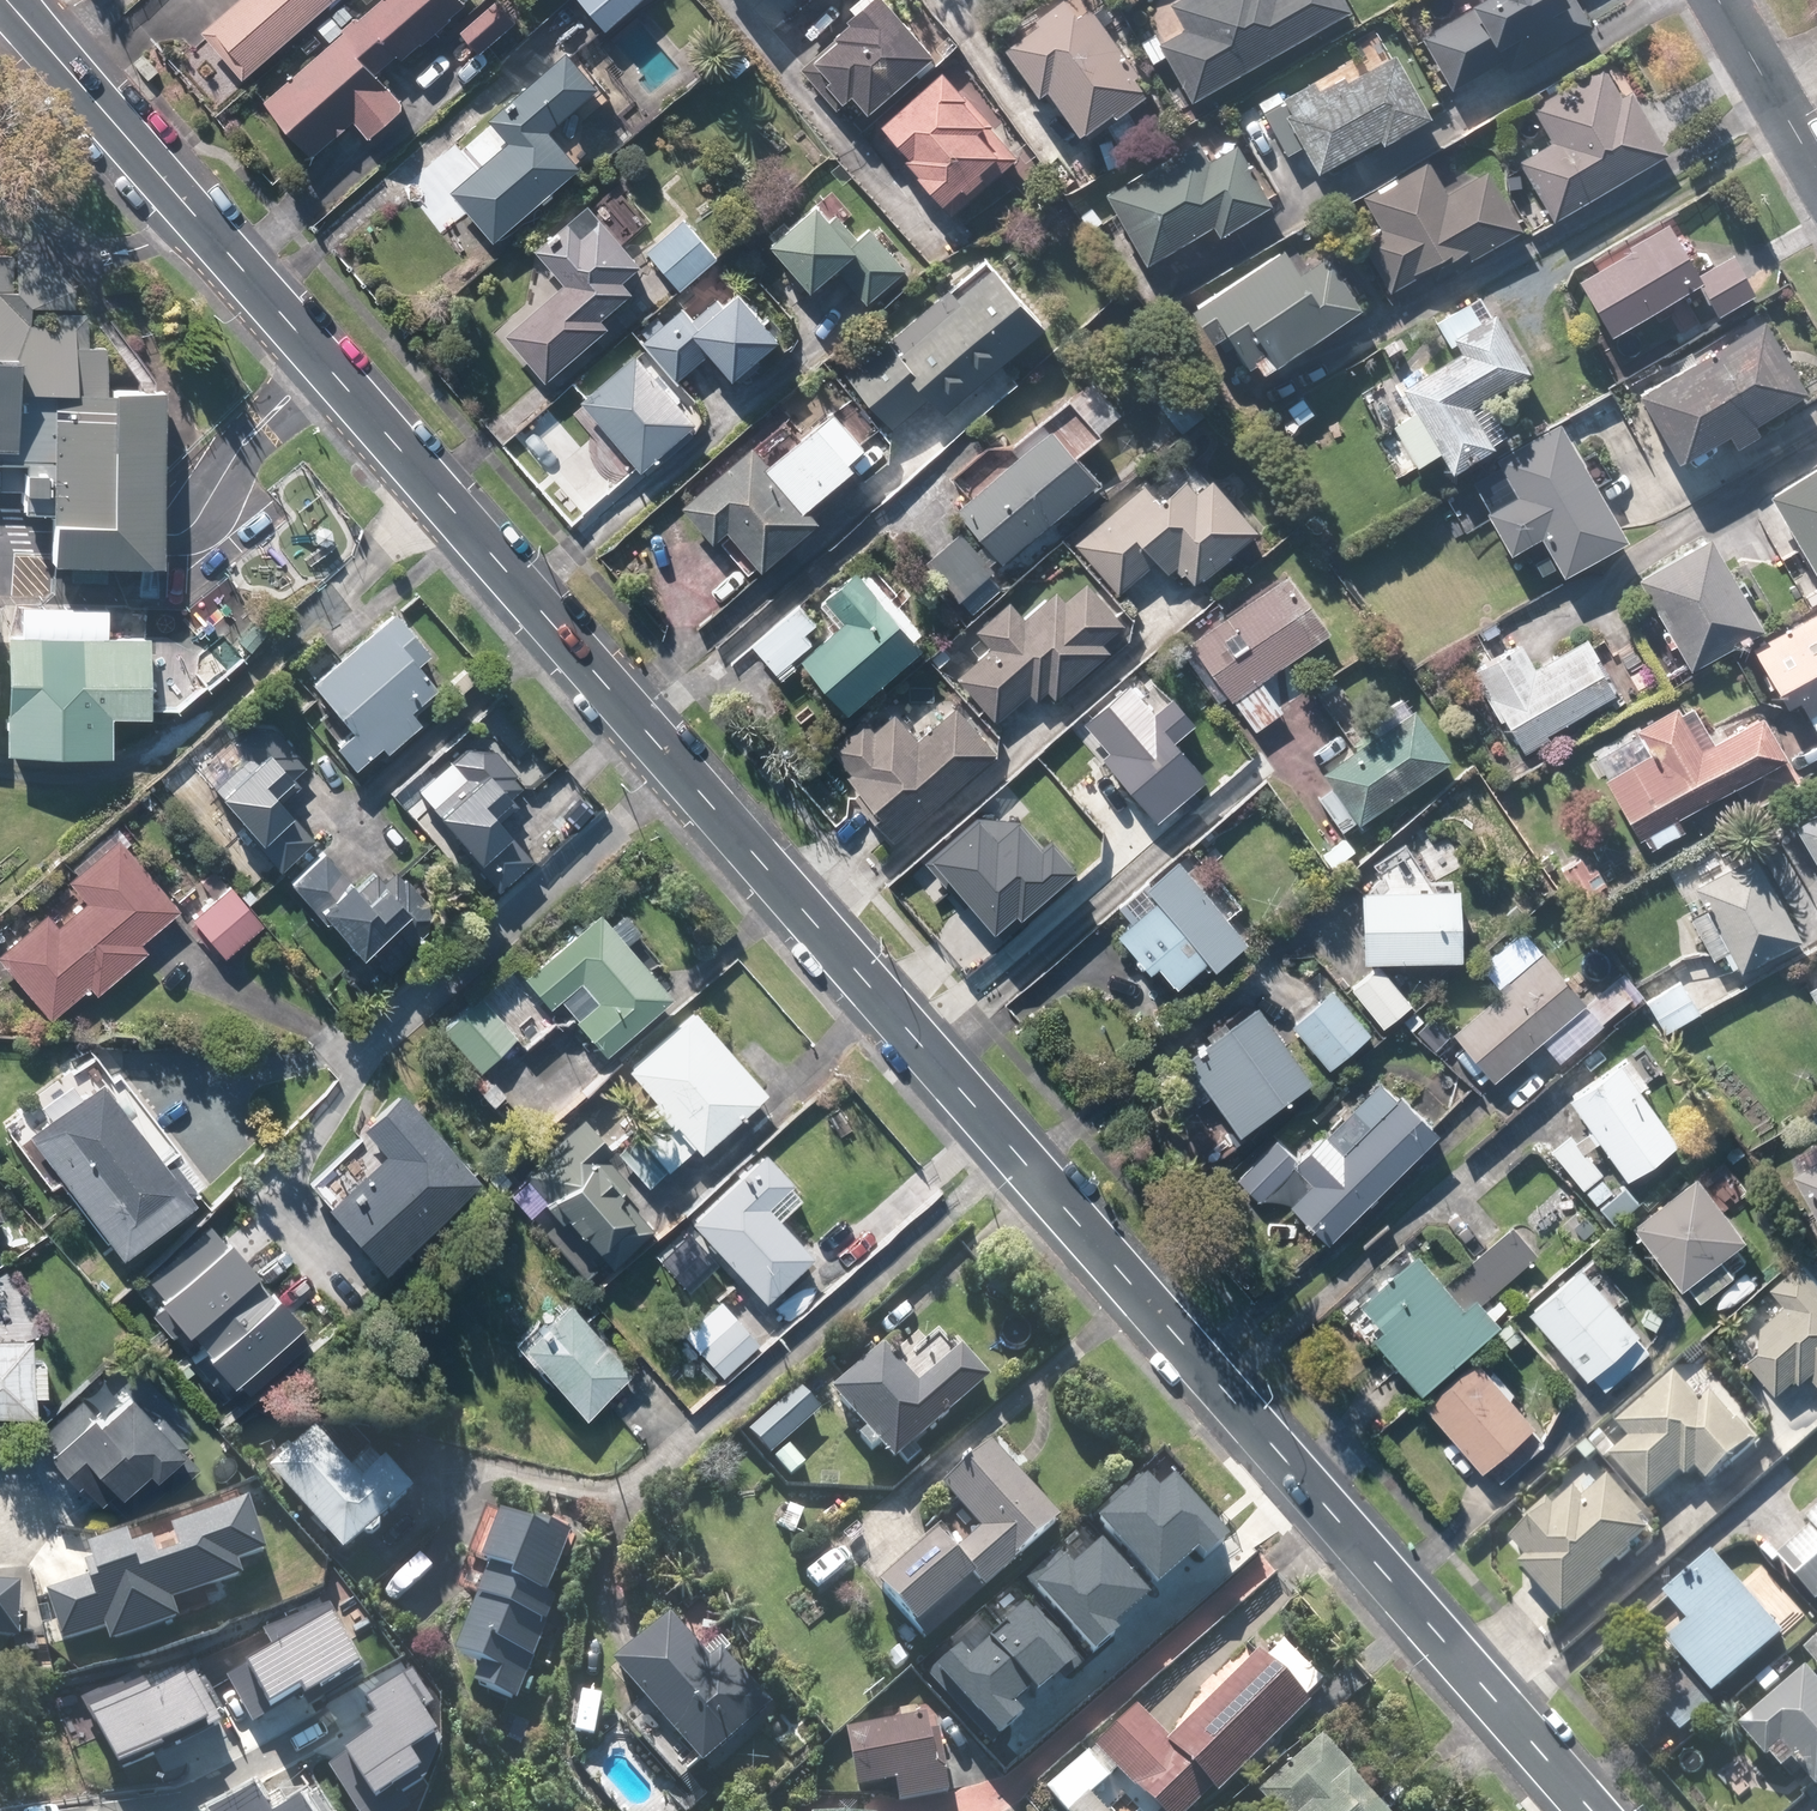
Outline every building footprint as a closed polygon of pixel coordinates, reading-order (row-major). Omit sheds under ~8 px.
[(211,29),(252,76),(338,0),(244,0),(211,29)] [(415,104),(384,69),(402,53),(406,58),(473,0),(383,0),(266,100),(315,157),(360,117),(377,137),(415,104)] [(464,29),(483,50),(523,15),(510,0),(497,0),(464,29)] [(647,0),(582,0),(611,32),(647,0)] [(854,99),(864,90),(880,108),(945,51),(900,0),(873,0),(859,13),(864,18),(846,33),(850,36),(828,56),(844,74),(837,80),(854,99)] [(1051,91),(1059,85),(1095,132),(1124,110),(1127,115),(1157,92),(1144,75),(1149,71),(1095,0),(1064,0),(1012,40),(1051,91)] [(1174,4),(1189,29),(1167,41),(1198,98),(1357,9),(1352,0),(1182,0),(1174,4)] [(1429,35),(1458,87),(1509,59),(1515,69),(1599,22),(1586,0),(1490,0),(1429,35)] [(503,241),(592,162),(561,126),(611,82),(581,48),(441,171),(503,241)] [(1291,155),(1313,142),(1327,168),(1391,132),(1395,139),(1443,112),(1439,105),(1408,49),(1360,76),(1355,68),(1324,86),(1321,80),(1288,99),(1266,111),(1291,155)] [(1558,141),(1523,161),(1557,219),(1674,151),(1636,87),(1626,93),(1608,63),(1537,105),(1558,141)] [(888,123),(956,199),(973,184),(977,188),(995,172),(991,167),(1011,150),(1004,143),(989,126),(995,121),(972,96),(976,93),(952,66),(888,123)] [(1151,262),(1216,225),(1223,237),(1276,207),(1269,194),(1228,123),(1110,191),(1151,262)] [(1452,192),(1431,156),(1365,195),(1383,225),(1361,237),(1394,291),(1459,252),(1462,257),(1473,250),(1478,258),(1530,226),(1494,167),(1452,192)] [(842,273),(873,305),(915,264),(877,225),(865,236),(828,198),(782,242),(827,287),(842,273)] [(569,279),(511,333),(539,364),(556,382),(617,326),(612,320),(644,290),(633,278),(650,262),(596,203),(544,251),(569,279)] [(725,255),(688,216),(650,252),(687,291),(725,255)] [(1737,252),(1705,271),(1674,219),(1583,273),(1618,333),(1703,282),(1724,316),(1762,293),(1737,252)] [(1276,367),(1344,324),(1352,337),(1378,320),(1370,308),(1320,228),(1203,302),(1226,340),(1243,329),(1264,362),(1270,358),(1276,367)] [(139,535),(143,360),(90,359),(92,280),(45,279),(46,246),(0,245),(0,435),(27,435),(25,532),(139,535)] [(856,366),(901,421),(932,396),(946,413),(1061,320),(1003,248),(856,366)] [(795,331),(752,285),(745,291),(723,268),(646,340),(711,409),(795,331)] [(1462,341),(1468,352),(1383,401),(1408,443),(1411,442),(1424,463),(1445,451),(1457,472),(1504,445),(1501,441),(1516,432),(1493,394),(1539,367),(1516,328),(1493,288),(1436,321),(1451,347),(1462,341)] [(1689,460),(1739,432),(1744,440),(1768,426),(1763,418),(1812,389),(1771,317),(1647,388),(1689,460)] [(645,351),(588,400),(647,470),(705,421),(645,351)] [(1194,371),(1157,399),(1184,435),(1222,407),(1194,371)] [(819,504),(866,462),(860,456),(876,441),(886,453),(898,443),(852,393),(779,460),(761,441),(689,507),(751,575),(767,562),(773,569),(830,517),(819,504)] [(1520,553),(1549,535),(1573,573),(1640,532),(1570,418),(1503,459),(1522,491),(1493,509),(1520,553)] [(1068,420),(961,511),(1007,565),(1113,474),(1068,420)] [(1772,493),(1816,566),(1816,465),(1772,493)] [(1168,500),(1152,480),(1076,541),(1118,595),(1166,558),(1176,571),(1182,566),(1187,573),(1191,570),(1201,583),(1270,528),(1227,473),(1207,489),(1198,477),(1168,500)] [(965,529),(932,560),(965,595),(997,564),(965,529)] [(1716,533),(1642,574),(1693,666),(1767,626),(1716,533)] [(852,617),(809,655),(858,709),(935,640),(869,565),(834,596),(852,617)] [(1218,701),(1234,690),(1261,729),(1293,708),(1271,677),(1344,627),(1302,566),(1198,638),(1208,653),(1192,664),(1218,701)] [(1089,571),(1032,618),(1016,598),(982,626),(998,646),(961,676),(999,722),(1035,691),(1043,700),(1055,690),(1061,697),(1120,648),(1113,639),(1132,623),(1126,616),(1089,571)] [(0,607),(0,717),(77,719),(78,686),(125,688),(127,611),(0,607)] [(385,742),(392,750),(426,721),(415,708),(442,686),(422,661),(432,652),(398,612),(313,684),(352,731),(341,741),(360,764),(385,742)] [(1757,648),(1789,706),(1804,698),(1816,721),(1816,614),(1757,648)] [(1556,738),(1553,732),(1627,689),(1595,634),(1541,666),(1527,641),(1476,671),(1522,750),(1526,756),(1556,738)] [(1085,723),(1162,818),(1209,780),(1176,738),(1194,724),(1172,697),(1154,711),(1133,685),(1085,723)] [(873,792),(866,798),(902,839),(1006,748),(965,700),(925,735),(904,710),(880,730),(869,717),(834,747),(873,792)] [(1692,831),(1683,816),(1797,751),(1774,710),(1721,740),(1700,703),(1690,709),(1685,702),(1640,727),(1655,753),(1611,777),(1645,837),(1653,852),(1692,831)] [(430,772),(448,793),(431,807),(452,831),(461,841),(467,848),(464,850),(498,888),(534,856),(525,846),(559,816),(574,833),(602,808),(584,788),(561,808),(540,784),(562,765),(508,704),(430,772)] [(1337,782),(1321,793),(1348,833),(1459,757),(1424,704),(1328,769),(1337,782)] [(214,789),(242,820),(232,829),(247,846),(254,840),(282,871),(286,868),(317,840),(295,815),(302,808),(288,793),(312,771),(263,717),(232,745),(245,761),(214,789)] [(1816,844),(1816,811),(1803,819),(1816,844)] [(927,858),(995,933),(1073,863),(1049,836),(1044,842),(1019,814),(979,812),(927,858)] [(54,1016),(93,983),(102,994),(155,949),(146,938),(183,907),(118,830),(69,872),(91,897),(62,922),(52,910),(1,953),(54,1016)] [(1677,880),(1718,956),(1726,952),(1737,973),(1810,934),(1758,837),(1677,880)] [(324,922),(331,916),(387,975),(433,931),(433,901),(400,866),(388,878),(380,869),(365,883),(358,875),(353,879),(326,849),(295,878),(289,884),(324,922)] [(1135,920),(1122,932),(1157,971),(1166,963),(1186,985),(1211,962),(1219,971),(1258,936),(1185,855),(1125,910),(1135,920)] [(233,883),(193,920),(227,957),(267,920),(233,883)] [(1473,887),(1368,888),(1369,958),(1474,957),(1473,887)] [(627,910),(613,922),(602,909),(527,975),(554,1005),(585,977),(602,996),(581,1015),(611,1050),(676,993),(628,939),(642,927),(627,910)] [(1509,978),(1513,983),(1460,1030),(1502,1077),(1590,998),(1548,952),(1539,960),(1535,955),(1509,978)] [(1383,965),(1354,989),(1388,1030),(1416,1007),(1383,965)] [(1338,989),(1294,1023),(1331,1070),(1375,1036),(1338,989)] [(484,993),(443,1026),(479,1071),(520,1039),(484,993)] [(1219,1090),(1251,1131),(1323,1075),(1265,1000),(1192,1057),(1204,1072),(1194,1080),(1208,1099),(1219,1090)] [(635,1129),(617,1146),(655,1187),(702,1142),(707,1148),(772,1087),(697,1008),(604,1096),(635,1129)] [(1537,1126),(1555,1149),(1549,1153),(1570,1180),(1575,1176),(1596,1203),(1620,1185),(1591,1148),(1606,1137),(1634,1174),(1685,1136),(1648,1088),(1655,1083),(1632,1053),(1626,1058),(1537,1126)] [(131,1251),(203,1194),(215,1184),(122,1066),(109,1076),(37,1133),(131,1251)] [(1300,1207),(1334,1241),(1447,1127),(1391,1071),(1304,1158),(1283,1137),(1246,1174),(1290,1218),(1300,1207)] [(385,1155),(334,1198),(386,1261),(485,1179),(410,1088),(362,1128),(385,1155)] [(607,1131),(588,1111),(527,1168),(548,1190),(542,1196),(564,1220),(571,1214),(618,1265),(660,1226),(624,1188),(632,1180),(608,1155),(596,1142),(607,1131)] [(785,1216),(809,1193),(767,1148),(692,1218),(767,1297),(817,1250),(785,1216)] [(1806,1165),(1816,1185),(1816,1159),(1806,1165)] [(1753,1256),(1745,1247),(1764,1232),(1708,1167),(1644,1221),(1700,1286),(1711,1299),(1746,1270),(1742,1265),(1753,1256)] [(17,1226),(0,1203),(0,1238),(17,1226)] [(148,1283),(243,1392),(307,1337),(212,1228),(148,1283)] [(1473,1296),(1424,1242),(1356,1305),(1428,1383),(1507,1310),(1485,1285),(1473,1296)] [(1787,1389),(1802,1374),(1806,1378),(1815,1370),(1816,1372),(1816,1265),(1809,1257),(1778,1286),(1793,1302),(1757,1336),(1765,1345),(1755,1354),(1787,1389)] [(1658,1344),(1584,1259),(1532,1305),(1606,1389),(1658,1344)] [(568,1296),(517,1340),(585,1417),(636,1372),(568,1296)] [(721,1296),(681,1332),(722,1378),(763,1342),(721,1296)] [(905,1363),(888,1344),(839,1389),(907,1463),(999,1378),(957,1332),(951,1338),(943,1328),(905,1363)] [(41,1411),(41,1388),(52,1389),(52,1360),(41,1359),(40,1350),(40,1337),(0,1338),(0,1412),(41,1411)] [(1558,1434),(1483,1350),(1429,1398),(1504,1482),(1558,1434)] [(1688,1379),(1681,1371),(1625,1421),(1632,1429),(1626,1434),(1633,1441),(1614,1458),(1651,1501),(1688,1468),(1694,1475),(1704,1467),(1715,1480),(1764,1438),(1701,1367),(1688,1379)] [(176,1418),(173,1421),(157,1405),(160,1402),(149,1391),(146,1394),(138,1386),(125,1398),(98,1370),(36,1431),(107,1503),(113,1498),(133,1518),(167,1484),(177,1494),(211,1460),(181,1430),(185,1427),(176,1418)] [(792,1441),(827,1412),(806,1387),(753,1431),(794,1480),(812,1464),(792,1441)] [(395,1527),(390,1521),(424,1491),(332,1388),(263,1450),(303,1495),(296,1501),(326,1535),(333,1528),(355,1553),(376,1534),(381,1540),(395,1527)] [(939,1535),(879,1591),(928,1643),(1055,1524),(987,1450),(939,1496),(975,1534),(955,1553),(939,1535)] [(1595,1458),(1506,1541),(1571,1611),(1660,1528),(1595,1458)] [(1175,1484),(1160,1497),(1145,1480),(1095,1522),(1154,1591),(1195,1556),(1202,1564),(1226,1543),(1175,1484)] [(486,1600),(467,1655),(495,1665),(488,1685),(525,1698),(589,1509),(552,1497),(543,1523),(495,1507),(466,1593),(486,1600)] [(81,1550),(92,1586),(51,1598),(63,1642),(104,1630),(109,1647),(177,1627),(173,1611),(176,1610),(173,1602),(246,1581),(240,1558),(266,1551),(252,1502),(171,1525),(179,1553),(158,1559),(150,1530),(81,1550)] [(1784,1556),(1816,1594),(1816,1528),(1784,1556)] [(1034,1592),(1092,1659),(1123,1633),(1119,1627),(1148,1603),(1100,1547),(1070,1571),(1065,1565),(1034,1592)] [(1762,1567),(1748,1580),(1722,1551),(1673,1595),(1697,1621),(1677,1639),(1725,1691),(1793,1629),(1807,1617),(1762,1567)] [(22,1643),(24,1580),(0,1579),(0,1642),(22,1643)] [(229,1673),(251,1711),(303,1681),(308,1690),(364,1658),(331,1599),(259,1627),(271,1643),(229,1673)] [(992,1735),(993,1734),(999,1741),(1024,1718),(1018,1712),(1077,1659),(1031,1608),(972,1661),(960,1648),(935,1670),(947,1683),(946,1684),(992,1735)] [(715,1655),(675,1611),(619,1662),(709,1762),(777,1700),(726,1645),(715,1655)] [(1219,1786),(1224,1791),(1318,1701),(1312,1696),(1329,1681),(1289,1638),(1273,1653),(1267,1646),(1173,1737),(1141,1705),(1049,1787),(1071,1810),(1192,1810),(1219,1786)] [(1811,1652),(1816,1658),(1747,1723),(1789,1768),(1799,1758),(1816,1776),(1816,1646),(1811,1652)] [(1686,1664),(1655,1692),(1689,1730),(1720,1703),(1686,1664)] [(360,1810),(392,1810),(438,1783),(412,1742),(433,1728),(420,1708),(434,1700),(412,1666),(364,1696),(373,1711),(358,1721),(368,1738),(330,1762),(360,1810)] [(85,1703),(113,1766),(217,1719),(195,1670),(156,1688),(149,1674),(85,1703)] [(850,1727),(858,1787),(902,1781),(904,1798),(953,1791),(942,1714),(850,1727)] [(1262,1790),(1282,1810),(1398,1810),(1323,1732),(1262,1790)] [(209,1810),(311,1810),(300,1793),(273,1809),(257,1782),(209,1810)]
